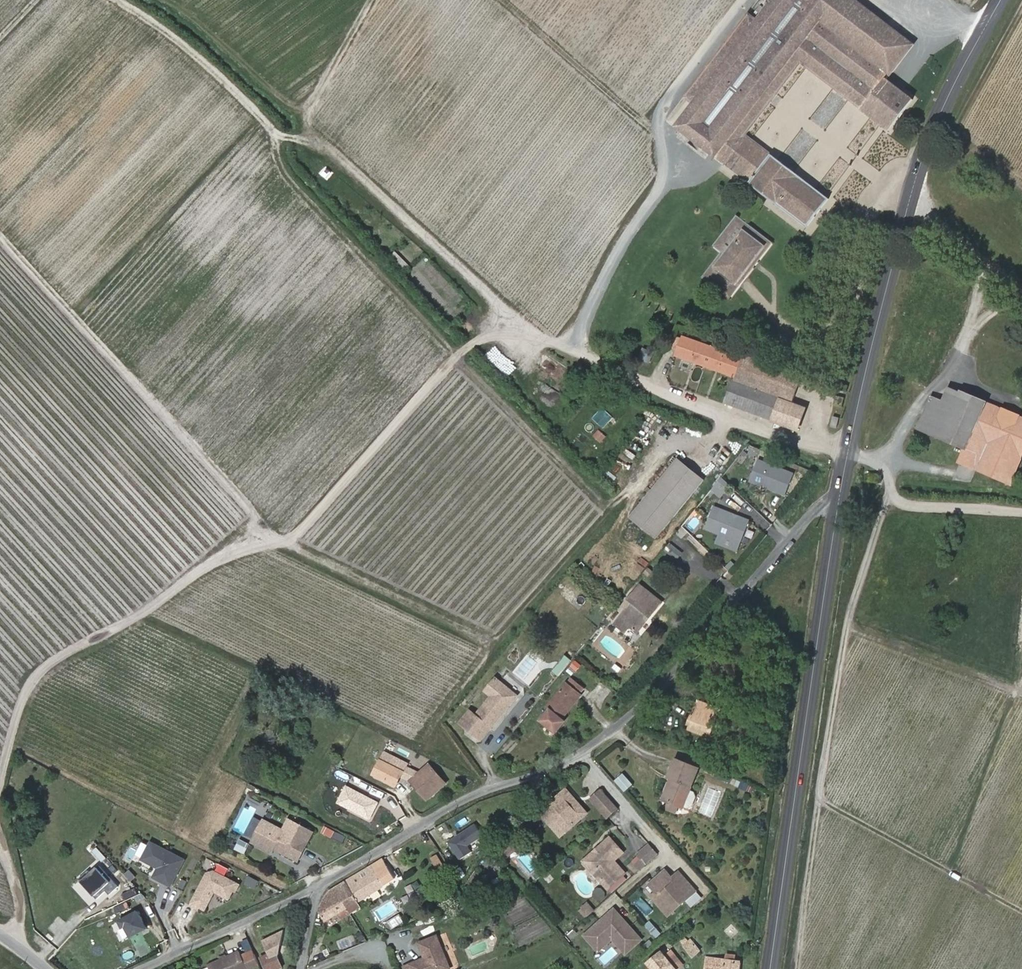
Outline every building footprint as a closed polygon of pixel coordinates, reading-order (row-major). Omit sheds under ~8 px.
[(675,127),(749,184),(750,182),(807,227),(829,199),(770,154),(771,153),(746,134),(801,63),(889,132),(914,99),(888,79),(915,44),(858,0),(774,0),(759,19),(750,12),(720,51),(729,57),(693,104),(675,127)] [(685,97),(693,104),(729,57),(720,51),(685,97)] [(737,215),(715,243),(725,251),(734,240),(727,235),(738,221),(768,245),(771,241),(737,215)] [(725,251),(706,276),(730,294),(768,245),(738,221),(727,235),(734,240),(725,251)] [(793,344),(780,334),(773,344),(786,354),(793,344)] [(735,376),(742,358),(684,337),(676,355),(735,376)] [(734,379),(781,396),(793,400),(801,376),(743,355),(742,358),(735,376),(734,379)] [(781,396),(734,379),(725,402),(798,429),(805,408),(780,399),(781,396)] [(943,401),(932,396),(918,428),(966,449),(960,462),(1010,484),(1021,456),(1021,417),(1019,416),(1019,417),(1001,409),(1002,408),(961,391),(958,396),(954,406),(943,401)] [(842,407),(844,398),(837,396),(834,404),(842,407)] [(954,406),(958,396),(943,401),(954,406)] [(664,458),(676,444),(671,440),(668,444),(659,437),(655,441),(660,445),(656,451),(664,458)] [(936,441),(932,438),(929,446),(927,445),(924,451),(930,454),(936,441)] [(722,455),(718,459),(724,464),(728,459),(722,455)] [(678,459),(630,518),(656,539),(704,481),(678,459)] [(758,462),(749,483),(785,497),(794,476),(758,462)] [(717,486),(726,495),(732,489),(723,480),(717,486)] [(721,500),(726,495),(717,486),(712,492),(721,500)] [(713,508),(705,528),(741,543),(749,522),(713,508)] [(650,618),(662,603),(647,592),(635,606),(632,604),(616,624),(625,632),(630,627),(635,631),(647,616),(650,618)] [(565,656),(552,672),(558,676),(571,661),(565,656)] [(550,709),(542,720),(557,731),(566,720),(562,718),(585,689),(571,678),(547,707),(550,709)] [(482,741),(518,696),(497,680),(486,693),(493,698),(477,717),(471,712),(461,724),(482,741)] [(740,704),(729,699),(724,708),(735,714),(740,704)] [(700,702),(690,729),(709,736),(719,709),(700,702)] [(407,763),(386,752),(374,775),(396,786),(401,776),(406,766),(407,763)] [(669,801),(679,806),(683,807),(683,806),(689,808),(693,805),(697,797),(694,792),(690,791),(699,769),(677,760),(669,778),(673,780),(665,800),(669,801)] [(420,773),(413,770),(408,779),(411,781),(427,800),(446,783),(430,765),(420,773)] [(406,766),(401,776),(408,779),(413,770),(406,766)] [(624,771),(615,779),(624,788),(632,781),(624,771)] [(337,801),(371,819),(380,800),(347,783),(337,801)] [(567,787),(541,810),(561,834),(568,828),(588,811),(567,787)] [(608,817),(618,808),(602,789),(592,798),(608,817)] [(248,803),(259,807),(263,799),(251,794),(248,803)] [(679,806),(669,801),(665,809),(676,813),(679,806)] [(245,834),(252,838),(261,821),(254,817),(245,834)] [(283,830),(262,819),(261,821),(252,838),(250,842),(271,853),(273,848),(275,845),(281,849),(280,851),(298,861),(314,831),(289,819),(283,830)] [(475,823),(448,841),(460,859),(472,851),(468,845),(483,835),(475,823)] [(510,842),(515,848),(524,840),(519,834),(510,842)] [(596,853),(593,850),(583,859),(593,870),(595,868),(603,877),(601,879),(608,887),(608,886),(623,873),(625,872),(614,859),(611,857),(614,854),(616,857),(623,851),(610,836),(600,845),(602,847),(596,853)] [(510,842),(504,847),(509,853),(515,848),(510,842)] [(432,860),(437,857),(429,843),(424,846),(432,860)] [(186,861),(153,844),(144,860),(155,867),(158,865),(161,867),(160,869),(156,878),(172,887),(186,861)] [(602,847),(600,845),(593,850),(596,853),(602,847)] [(649,845),(638,855),(641,859),(646,864),(657,854),(649,845)] [(353,893),(358,902),(395,879),(384,858),(346,881),(353,893)] [(436,875),(447,869),(441,858),(430,863),(436,875)] [(641,859),(635,865),(639,870),(646,864),(641,859)] [(120,886),(101,865),(101,864),(91,873),(88,870),(80,878),(98,898),(107,890),(111,894),(120,886)] [(593,870),(601,879),(603,877),(595,868),(593,870)] [(137,877),(132,870),(127,874),(133,880),(137,877)] [(241,885),(216,871),(210,873),(192,905),(200,910),(201,907),(208,895),(213,898),(216,892),(230,900),(235,891),(237,892),(241,885)] [(665,871),(649,885),(656,893),(651,898),(668,918),(696,893),(678,872),(671,878),(665,871)] [(449,872),(444,875),(450,886),(455,883),(449,872)] [(627,878),(623,873),(608,886),(612,891),(627,878)] [(353,893),(346,881),(333,889),(339,899),(332,904),(338,914),(347,909),(342,900),(353,893)] [(456,886),(449,890),(454,898),(461,894),(456,886)] [(325,922),(338,914),(332,904),(339,899),(333,889),(330,891),(321,903),(323,908),(319,911),(325,922)] [(358,902),(353,893),(342,900),(347,909),(350,907),(358,902)] [(206,910),(213,898),(208,895),(201,907),(206,910)] [(350,907),(353,913),(362,907),(358,902),(350,907)] [(593,910),(588,904),(583,908),(589,914),(590,913),(593,910)] [(338,914),(342,920),(353,913),(350,907),(347,909),(338,914)] [(642,940),(614,909),(606,915),(608,917),(603,921),(602,919),(589,931),(603,948),(612,940),(625,955),(642,940)] [(148,928),(139,911),(120,921),(124,928),(127,927),(132,937),(148,928)] [(388,920),(391,928),(405,921),(401,914),(388,920)] [(648,927),(656,936),(661,932),(653,922),(648,927)] [(260,935),(268,953),(260,957),(266,968),(276,968),(283,966),(278,956),(281,925),(260,935)] [(603,948),(589,931),(583,936),(597,953),(603,948)] [(413,968),(451,968),(438,936),(420,944),(427,961),(412,967),(413,968)] [(691,939),(684,945),(694,958),(702,951),(691,939)] [(259,965),(255,957),(244,962),(242,959),(239,952),(226,958),(227,960),(222,962),(222,960),(208,966),(209,968),(250,968),(259,965)] [(648,964),(653,968),(676,968),(662,952),(648,964)] [(255,957),(253,953),(242,959),(244,962),(255,957)] [(708,957),(706,968),(740,968),(741,961),(708,957)]
